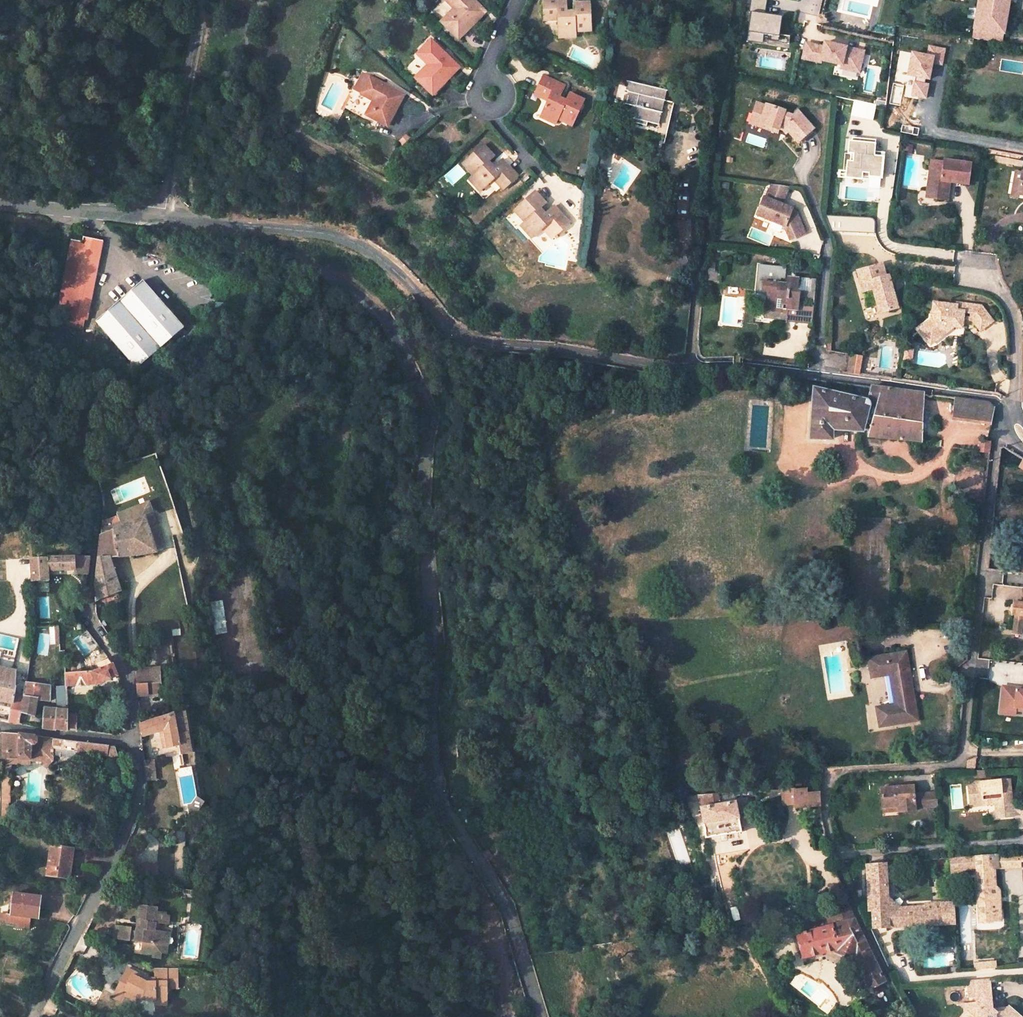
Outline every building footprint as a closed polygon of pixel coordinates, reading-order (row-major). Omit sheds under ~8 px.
[(483,10),(473,1),(471,2),(469,0),(444,0),(452,7),(441,19),(459,36),(483,10)] [(747,11),(749,11),(744,39),(759,41),(760,34),(768,35),(777,36),(780,16),(769,14),(769,16),(763,15),(765,0),(748,0),(747,11)] [(973,28),(1001,32),(1007,0),(977,0),(973,28)] [(573,14),(565,15),(564,1),(541,2),(542,16),(557,16),(557,22),(559,39),(575,38),(574,32),(590,31),(588,3),(573,4),(573,14)] [(449,61),(443,55),(445,53),(433,41),(425,49),(428,51),(422,58),(430,66),(419,77),(436,95),(461,69),(451,60),(449,61)] [(839,67),(857,72),(862,51),(823,41),(822,46),(804,42),(801,58),(818,62),(819,60),(839,64),(839,67)] [(927,100),(934,62),(943,64),(946,48),(929,45),(927,54),(911,51),(907,75),(900,74),(898,85),(908,87),(906,96),(927,100)] [(422,58),(428,51),(425,49),(419,55),(422,58)] [(391,127),(407,95),(395,89),(393,92),(386,88),(387,85),(372,78),(367,87),(371,89),(366,97),(363,95),(361,99),(354,113),(368,121),(370,116),(391,127)] [(563,105),(557,102),(563,89),(542,79),(536,93),(549,98),(546,104),(539,120),(554,127),(557,121),(571,128),(583,102),(570,96),(568,95),(563,105)] [(670,106),(660,103),(663,93),(624,85),(623,93),(625,94),(624,100),(621,99),(620,106),(630,108),(627,124),(644,128),(644,125),(655,127),(654,136),(663,138),(670,106)] [(533,98),(546,104),(549,98),(536,93),(533,98)] [(815,128),(797,108),(792,114),(784,111),(784,109),(766,103),(765,105),(756,102),(753,114),(761,116),(759,124),(768,127),(767,130),(776,132),(778,127),(780,120),(787,122),(792,128),(788,131),(798,142),(815,128)] [(749,124),(767,130),(768,127),(759,124),(761,116),(753,114),(749,124)] [(778,127),(787,130),(788,131),(792,128),(787,122),(780,120),(778,127)] [(869,175),(881,176),(882,162),(873,161),(874,156),(876,140),(852,138),(851,142),(850,154),(850,162),(846,162),(845,176),(870,178),(869,175)] [(504,162),(494,172),(489,166),(496,159),(484,148),(464,167),(475,179),(471,183),(483,194),(495,183),(500,179),(510,189),(521,178),(504,162)] [(968,163),(942,160),(941,162),(930,161),(925,191),(933,192),(932,198),(944,200),(947,180),(965,183),(968,163)] [(495,183),(505,193),(510,189),(500,179),(495,183)] [(788,187),(772,185),(764,200),(762,199),(756,217),(784,227),(790,240),(804,234),(793,208),(786,210),(781,208),(782,205),(780,205),(788,187)] [(523,227),(535,239),(547,227),(552,223),(562,233),(573,223),(558,207),(547,217),(542,211),(549,204),(538,192),(517,212),(528,223),(523,227)] [(547,227),(557,238),(562,233),(552,223),(547,227)] [(87,324),(101,244),(82,240),(81,245),(69,242),(65,269),(56,319),(87,324)] [(885,276),(882,263),(857,269),(862,290),(872,288),(877,313),(896,308),(888,275),(885,276)] [(799,306),(800,299),(815,301),(816,293),(798,291),(799,279),(790,278),(789,285),(781,285),(782,277),(785,277),(786,269),(763,267),(762,275),(760,291),(771,293),(769,312),(788,315),(788,319),(788,322),(797,323),(799,306)] [(129,295),(96,325),(134,367),(138,367),(144,365),(155,356),(158,358),(172,346),(177,352),(186,345),(181,340),(188,334),(134,274),(122,285),(129,295)] [(817,281),(799,279),(798,291),(816,293),(817,288),(817,281)] [(956,303),(956,305),(933,302),(930,319),(918,329),(926,340),(939,330),(947,332),(953,328),(960,330),(962,319),(962,316),(958,316),(958,311),(970,312),(969,320),(972,320),(979,330),(991,320),(980,306),(956,303)] [(813,324),(814,308),(799,306),(797,323),(813,324)] [(958,311),(958,316),(962,316),(962,319),(969,320),(970,312),(958,311)] [(930,345),(947,332),(939,330),(926,340),(930,345)] [(828,346),(827,354),(850,357),(851,357),(852,349),(828,346)] [(850,357),(847,374),(858,376),(860,358),(851,357),(850,357)] [(921,443),(922,411),(895,407),(898,392),(871,389),(868,402),(875,404),(868,438),(881,440),(894,442),(921,443)] [(868,404),(815,392),(811,440),(832,441),(833,432),(862,433),(868,404)] [(895,407),(922,411),(923,395),(898,392),(895,407)] [(952,419),(974,423),(977,403),(954,399),(952,419)] [(977,403),(974,423),(990,425),(993,410),(988,404),(977,403)] [(987,442),(980,442),(979,453),(989,454),(990,442),(987,441),(987,442)] [(146,515),(155,551),(163,550),(150,500),(117,513),(122,525),(146,515)] [(142,553),(155,551),(146,515),(122,525),(117,513),(101,520),(94,586),(96,596),(94,597),(94,601),(126,589),(122,576),(113,579),(109,566),(111,561),(110,557),(142,553)] [(46,573),(73,571),(85,574),(87,556),(29,558),(34,627),(49,626),(46,573)] [(1012,630),(1022,631),(1022,589),(1021,589),(1020,604),(1015,603),(1012,630)] [(223,601),(212,602),(213,623),(224,622),(224,617),(223,601)] [(915,720),(903,652),(867,658),(870,677),(888,675),(893,705),(875,708),(878,727),(915,720)] [(64,685),(96,683),(116,675),(111,663),(91,671),(64,672),(64,685)] [(10,704),(7,721),(18,723),(20,712),(23,697),(14,695),(16,686),(14,686),(14,671),(0,668),(0,702),(10,704)] [(137,695),(148,694),(147,688),(159,687),(158,681),(136,684),(137,695)] [(48,700),(49,686),(25,683),(23,697),(20,712),(33,716),(36,699),(48,700)] [(1014,708),(1022,709),(1022,693),(1014,692),(1015,689),(1001,687),(999,708),(1014,710),(1014,708)] [(63,709),(42,708),(41,718),(43,718),(42,728),(55,730),(55,728),(67,729),(67,728),(66,714),(65,706),(63,706),(63,709)] [(1014,710),(999,708),(998,714),(1013,716),(1014,710)] [(75,729),(75,715),(66,714),(67,728),(75,729)] [(173,714),(139,724),(142,734),(140,734),(140,737),(163,730),(166,748),(178,746),(173,714)] [(100,754),(101,745),(30,735),(30,736),(1,732),(0,732),(0,758),(29,759),(30,744),(34,744),(37,741),(36,746),(74,751),(74,750),(100,754)] [(154,758),(145,759),(147,779),(156,778),(154,758)] [(10,774),(0,775),(0,796),(10,796),(10,774)] [(1011,780),(976,784),(976,787),(969,788),(971,809),(997,806),(998,819),(1014,817),(1011,780)] [(912,786),(879,789),(880,809),(896,808),(896,813),(915,812),(914,809),(913,796),(912,786)] [(795,809),(819,807),(819,793),(807,794),(806,789),(795,790),(794,789),(782,790),(783,806),(794,805),(795,809)] [(742,833),(734,794),(698,796),(699,801),(706,839),(742,833)] [(923,795),(924,807),(936,807),(935,794),(923,795)] [(913,796),(914,809),(924,807),(923,795),(913,796)] [(68,878),(72,848),(50,845),(46,875),(68,878)] [(988,856),(988,869),(997,868),(996,857),(998,857),(997,855),(988,856)] [(988,869),(988,856),(976,857),(977,869),(979,923),(992,922),(991,916),(999,916),(998,904),(990,904),(990,897),(989,888),(988,869)] [(976,857),(962,858),(964,870),(977,869),(976,857)] [(898,876),(964,870),(962,858),(897,863),(898,876)] [(865,865),(868,912),(872,912),(873,929),(888,928),(886,896),(884,864),(865,865)] [(995,888),(994,887),(989,888),(990,897),(995,896),(997,894),(998,892),(998,891),(997,890),(997,889),(996,888),(995,888)] [(37,917),(40,897),(13,893),(11,913),(19,914),(29,916),(37,917)] [(899,906),(886,896),(888,928),(916,926),(915,912),(926,911),(926,905),(899,906)] [(175,910),(190,911),(191,911),(191,903),(191,899),(191,898),(184,897),(183,897),(182,900),(176,899),(175,910)] [(952,925),(951,903),(926,905),(926,911),(915,912),(916,926),(952,925)] [(164,954),(166,932),(155,931),(156,923),(165,924),(166,916),(166,913),(157,911),(157,907),(141,905),(139,921),(144,922),(143,930),(139,929),(138,932),(133,932),(133,929),(117,927),(115,942),(132,943),(132,941),(137,942),(137,944),(143,944),(142,953),(154,954),(155,952),(164,954)] [(825,953),(860,971),(869,989),(883,982),(853,918),(852,917),(848,906),(832,909),(837,924),(823,928),(803,934),(796,936),(802,959),(825,953)] [(5,921),(18,922),(19,914),(11,913),(6,912),(5,921)] [(17,925),(28,926),(29,916),(19,914),(17,925)] [(803,934),(823,928),(822,924),(802,929),(803,934)] [(971,961),(972,967),(995,966),(994,959),(971,961)] [(164,985),(174,985),(174,972),(155,972),(155,983),(151,983),(151,987),(145,987),(138,983),(140,979),(126,972),(115,994),(122,997),(119,1002),(132,1009),(134,1004),(140,1007),(164,1006),(164,990),(164,985)] [(987,977),(965,978),(966,994),(974,994),(988,993),(987,977)] [(988,993),(974,994),(974,1001),(989,1002),(988,993)] [(130,1012),(132,1009),(119,1002),(122,997),(115,994),(111,1001),(130,1012)] [(1006,1006),(1001,1012),(995,1012),(988,1007),(989,1002),(974,1001),(963,1002),(964,1008),(958,1016),(1019,1016),(1006,1006)]
